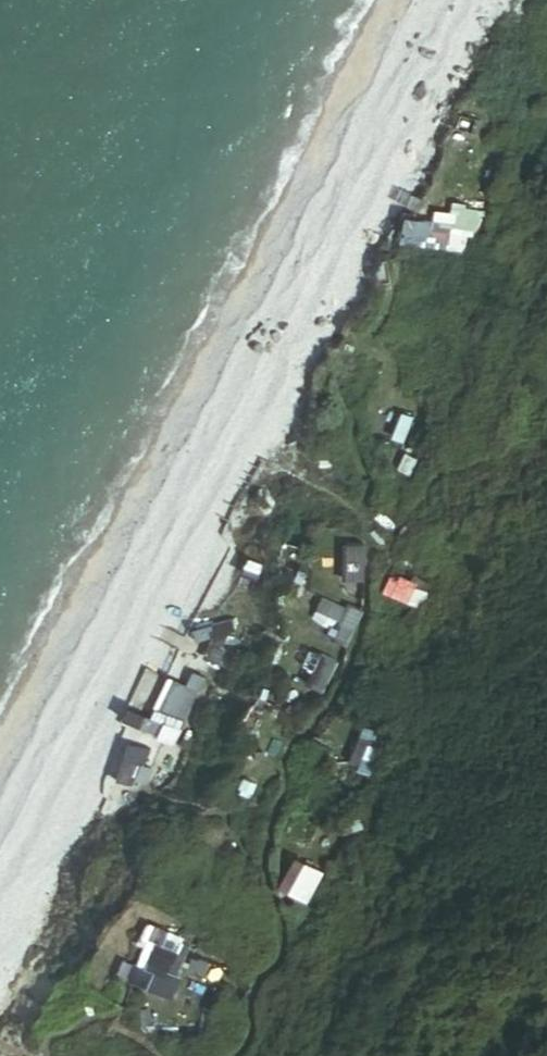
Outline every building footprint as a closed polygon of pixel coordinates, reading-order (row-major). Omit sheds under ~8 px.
[(440,225),(447,228),(452,218),(455,212),(447,208),(440,225)] [(463,250),(470,225),(452,218),(447,228),(440,225),(434,238),(434,241),(463,250)] [(436,434),(420,426),(396,472),(412,481),(436,434)] [(417,532),(403,524),(396,537),(410,545),(417,532)] [(365,543),(343,542),(340,580),(362,582),(365,543)] [(264,564),(253,559),(252,561),(248,559),(242,572),(256,579),(264,564)] [(404,606),(422,615),(430,599),(389,579),(382,594),(404,606)] [(338,621),(343,610),(319,598),(313,608),(338,621)] [(404,606),(396,621),(414,630),(422,615),(404,606)] [(328,639),(343,647),(358,618),(343,610),(338,621),(328,639)] [(192,631),(195,642),(232,633),(229,622),(192,631)] [(202,657),(225,670),(231,659),(208,646),(202,657)] [(327,680),(335,665),(319,657),(311,672),(327,680)] [(204,678),(191,671),(183,687),(195,693),(204,678)] [(143,731),(169,745),(195,693),(183,687),(169,680),(149,719),(143,731)] [(119,719),(143,731),(149,719),(126,707),(119,719)] [(384,742),(360,732),(345,764),(368,779),(384,742)] [(139,765),(145,767),(150,751),(127,744),(115,781),(131,787),(139,765)] [(191,942),(157,927),(130,976),(171,1000),(191,942)] [(13,967),(0,985),(0,1004),(7,1009),(18,994),(35,1006),(46,991),(13,967)]
